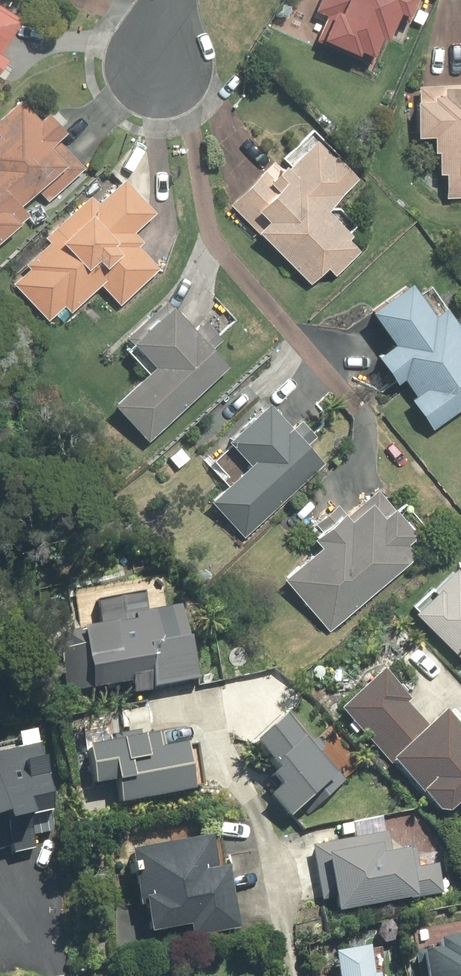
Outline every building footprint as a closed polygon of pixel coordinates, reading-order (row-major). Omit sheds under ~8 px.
[(318,11),(331,17),(320,41),(372,65),(384,38),(391,41),(402,15),(413,19),(422,0),(323,0),(318,11)] [(8,60),(2,57),(25,21),(0,6),(0,74),(8,60)] [(419,86),(421,138),(436,138),(437,153),(441,153),(442,176),(449,175),(450,197),(460,197),(460,84),(419,86)] [(30,216),(21,207),(41,189),(50,199),(83,169),(57,140),(65,133),(50,117),(44,122),(25,102),(0,124),(0,136),(2,137),(0,139),(0,243),(30,216)] [(275,162),(232,205),(313,286),(329,269),(337,277),(362,252),(350,240),(355,236),(352,233),(359,227),(341,209),(333,210),(364,180),(314,130),(285,159),(293,167),(287,174),(275,162)] [(62,303),(69,311),(101,282),(121,304),(159,270),(138,247),(143,243),(134,233),(156,214),(126,181),(100,205),(92,196),(46,238),(52,244),(28,266),(32,271),(18,284),(48,317),(62,303)] [(437,431),(460,414),(460,326),(433,288),(422,296),(414,286),(376,314),(399,346),(382,358),(401,385),(407,380),(419,397),(415,401),(437,431)] [(120,406),(151,440),(231,367),(215,349),(224,341),(207,323),(197,332),(169,302),(129,338),(136,346),(130,351),(153,376),(120,406)] [(212,502),(246,538),(326,464),(308,445),(317,437),(303,422),(294,430),(272,406),(232,443),(234,446),(216,462),(209,455),(203,460),(229,487),(212,502)] [(289,582),(331,629),(416,556),(407,546),(419,536),(416,532),(425,524),(406,503),(399,510),(380,488),(349,516),(340,505),(317,525),(324,533),(316,539),(326,550),(289,582)] [(421,614),(460,654),(460,570),(459,568),(436,591),(434,588),(416,606),(422,612),(421,614)] [(64,647),(71,689),(137,678),(139,687),(200,676),(187,599),(170,602),(165,573),(75,588),(82,628),(73,629),(76,645),(64,647)] [(397,759),(432,727),(408,701),(411,698),(386,668),(346,706),(394,762),(397,759)] [(397,759),(443,809),(452,810),(460,802),(460,723),(450,711),(432,727),(397,759)] [(290,713),(260,738),(284,766),(277,772),(287,782),(274,793),(293,815),(303,807),(308,813),(348,779),(290,713)] [(0,742),(0,769),(12,808),(16,844),(16,851),(37,847),(35,833),(55,830),(56,808),(41,727),(21,731),(23,738),(0,742)] [(161,733),(92,744),(98,782),(122,778),(126,799),(199,787),(198,785),(205,784),(199,743),(190,744),(190,741),(163,746),(161,733)] [(0,769),(0,849),(16,844),(12,808),(0,769)] [(390,831),(315,844),(325,898),(339,896),(341,908),(444,891),(439,864),(421,867),(417,845),(393,849),(390,831)] [(215,835),(134,848),(144,904),(151,903),(155,929),(193,923),(195,935),(243,927),(233,864),(220,866),(215,835)] [(417,950),(421,975),(460,975),(460,932),(443,935),(445,946),(417,950)] [(382,947),(373,949),(372,943),(337,949),(342,975),(387,975),(382,947)]
